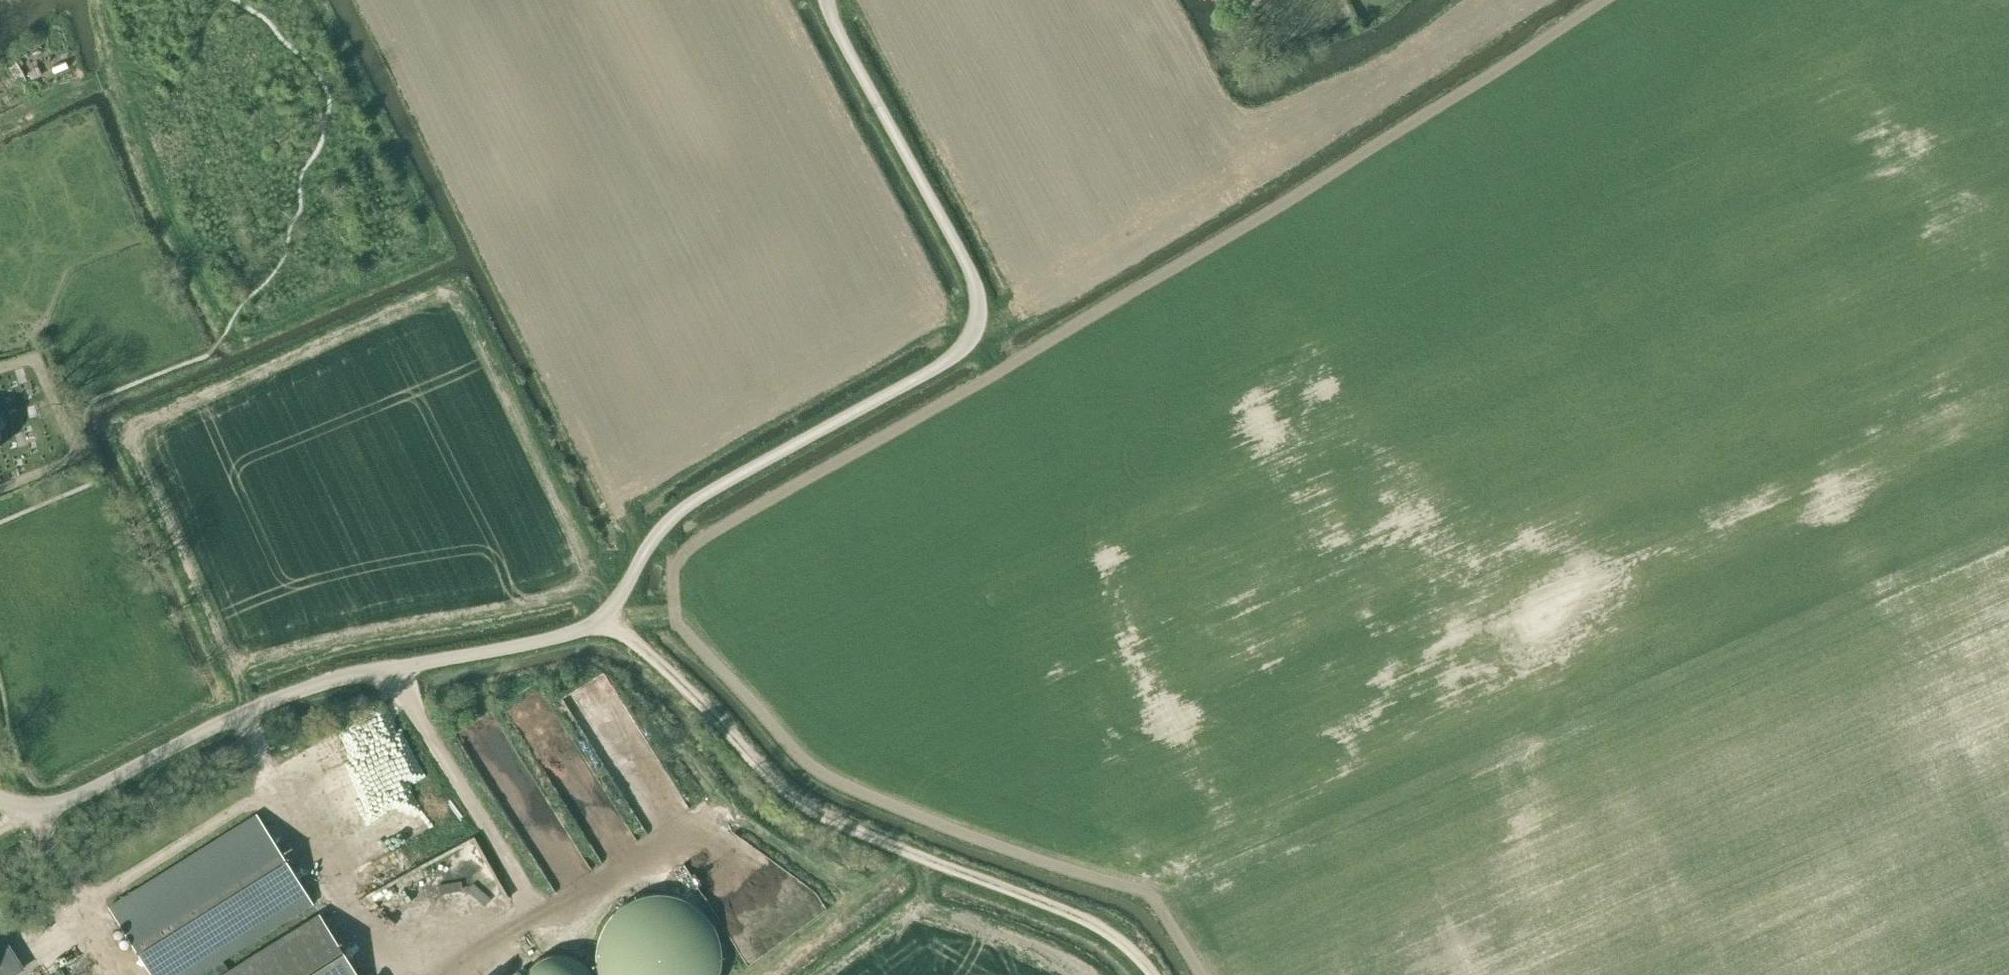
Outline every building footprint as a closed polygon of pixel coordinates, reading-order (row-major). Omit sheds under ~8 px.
[(108,906),(151,974),(356,974),(318,914),(227,971),(226,969),(221,961),(312,904),(255,814),(108,906)] [(719,968),(720,961),(720,954),(720,947),(718,940),(716,933),(713,927),(710,921),(705,915),(701,910),(695,905),(689,901),(683,898),(676,895),(669,894),(662,893),(655,892),(648,893),(641,895),(634,897),(627,900),(621,904),(615,909),(609,914),(604,921),(601,927),(598,934),(596,941),(595,948),(594,955),(594,962),(596,969),(597,974),(717,974),(719,968)] [(21,969),(23,968),(4,938),(0,941),(0,974),(11,974),(21,969)] [(582,963),(580,961),(575,958),(570,956),(564,954),(558,954),(553,954),(547,955),(542,957),(537,960),(532,963),(528,967),(525,972),(524,974),(591,974),(590,971),(586,967),(582,963)]
